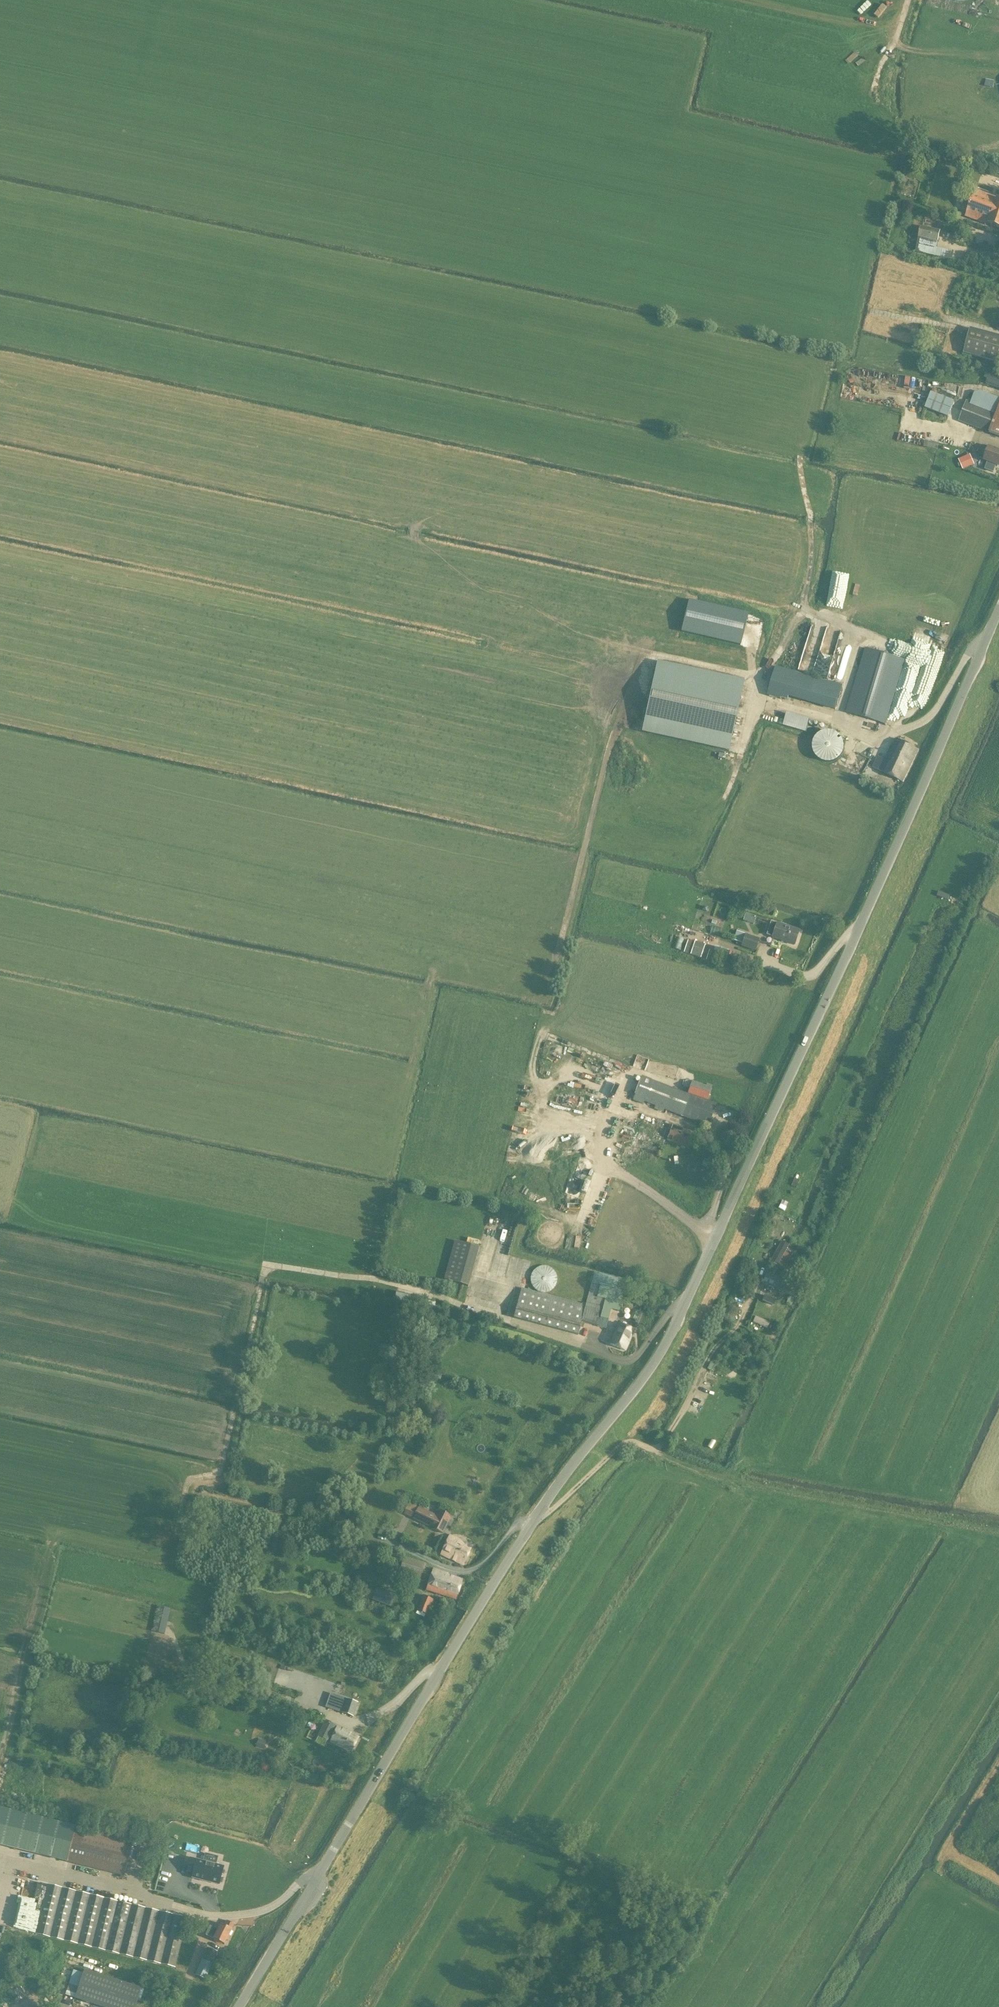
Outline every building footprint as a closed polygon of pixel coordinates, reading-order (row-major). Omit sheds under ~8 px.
[(986,80),(985,87),(994,88),(995,81),(986,80)] [(976,191),(966,217),(998,228),(998,199),(976,191)] [(921,227),(915,254),(941,259),(951,261),(952,253),(943,251),(937,250),(941,231),(921,227)] [(970,329),(964,353),(998,363),(998,337),(970,329)] [(984,378),(988,379),(986,384),(998,388),(998,378),(986,374),(984,378)] [(932,394),(926,410),(948,418),(954,402),(932,394)] [(990,432),(997,412),(966,401),(959,421),(990,432)] [(990,432),(990,433),(998,436),(998,407),(997,412),(990,432)] [(993,448),(993,449),(985,446),(981,456),(989,459),(988,462),(998,466),(998,450),(993,448)] [(974,464),(969,454),(959,459),(963,469),(974,464)] [(681,632),(740,646),(747,614),(688,601),(681,632)] [(886,724),(905,659),(866,648),(847,712),(886,724)] [(727,752),(742,683),(657,664),(641,732),(727,752)] [(788,699),(790,696),(796,672),(777,667),(770,696),(781,699),(782,697),(788,699)] [(842,686),(796,672),(790,696),(836,709),(842,686)] [(786,713),(784,726),(808,731),(811,718),(786,713)] [(814,749),(815,754),(818,758),(822,760),(827,762),(832,762),(836,760),(840,757),(843,753),(844,749),(844,744),(842,739),(839,735),(836,733),(831,731),(826,731),(822,733),(818,736),(815,740),(814,744),(814,749)] [(903,782),(919,749),(897,739),(887,759),(881,771),(903,782)] [(950,896),(939,892),(937,896),(948,900),(950,896)] [(743,920),(754,924),(757,916),(746,912),(743,920)] [(794,945),(799,931),(777,923),(770,921),(766,935),(767,935),(767,933),(773,935),(772,937),(794,945)] [(755,950),(759,939),(745,935),(742,946),(755,950)] [(681,950),(685,939),(678,936),(674,948),(681,950)] [(705,947),(688,941),(684,952),(707,960),(710,950),(704,949),(705,947)] [(714,946),(713,950),(724,954),(726,949),(714,946)] [(634,1065),(646,1069),(649,1059),(638,1055),(634,1065)] [(707,1101),(687,1094),(642,1078),(634,1101),(643,1105),(644,1102),(709,1126),(716,1105),(707,1101)] [(692,1081),(687,1094),(707,1101),(712,1088),(692,1081)] [(689,1148),(695,1133),(673,1124),(667,1139),(689,1148)] [(514,1132),(511,1141),(522,1144),(525,1135),(514,1132)] [(794,1178),(791,1186),(796,1188),(800,1180),(794,1178)] [(782,1241),(771,1262),(785,1269),(789,1261),(782,1257),(788,1245),(782,1241)] [(619,1311),(627,1280),(595,1272),(587,1303),(581,1322),(606,1328),(611,1309),(619,1311)] [(766,1273),(762,1284),(790,1295),(794,1284),(766,1273)] [(578,1334),(581,1322),(587,1303),(583,1302),(582,1304),(521,1291),(513,1320),(578,1334)] [(773,1305),(785,1310),(787,1304),(776,1299),(773,1305)] [(636,1321),(640,1312),(634,1310),(630,1318),(636,1321)] [(729,1310),(725,1319),(733,1323),(737,1314),(729,1310)] [(625,1350),(634,1330),(619,1323),(611,1344),(625,1350)] [(710,1363),(708,1369),(716,1373),(719,1367),(710,1363)] [(437,1517),(410,1504),(405,1514),(443,1533),(451,1517),(439,1511),(437,1517)] [(464,1565),(473,1546),(450,1535),(441,1554),(464,1565)] [(456,1600),(463,1579),(448,1575),(448,1574),(434,1569),(426,1590),(456,1600)] [(376,1589),(372,1599),(391,1606),(395,1596),(376,1589)] [(435,1600),(423,1596),(417,1611),(428,1615),(435,1600)] [(154,1625),(153,1631),(165,1634),(166,1627),(154,1625)] [(358,1703),(347,1699),(338,1696),(333,1709),(353,1716),(358,1703)] [(352,1751),(360,1737),(338,1726),(331,1741),(352,1751)] [(258,1739),(256,1747),(264,1749),(266,1741),(258,1739)] [(136,1834),(79,1818),(68,1858),(125,1873),(136,1834)] [(222,1877),(227,1859),(196,1850),(192,1864),(199,1865),(197,1870),(222,1877)] [(175,1967),(187,1918),(49,1880),(37,1929),(175,1967)] [(224,1944),(234,1924),(227,1921),(225,1925),(221,1924),(218,1929),(210,1925),(206,1934),(214,1939),(213,1939),(224,1944)] [(205,1979),(217,1953),(208,1948),(196,1975),(205,1979)] [(86,1965),(77,1994),(119,2006),(136,2006),(144,1983),(86,1965)]
